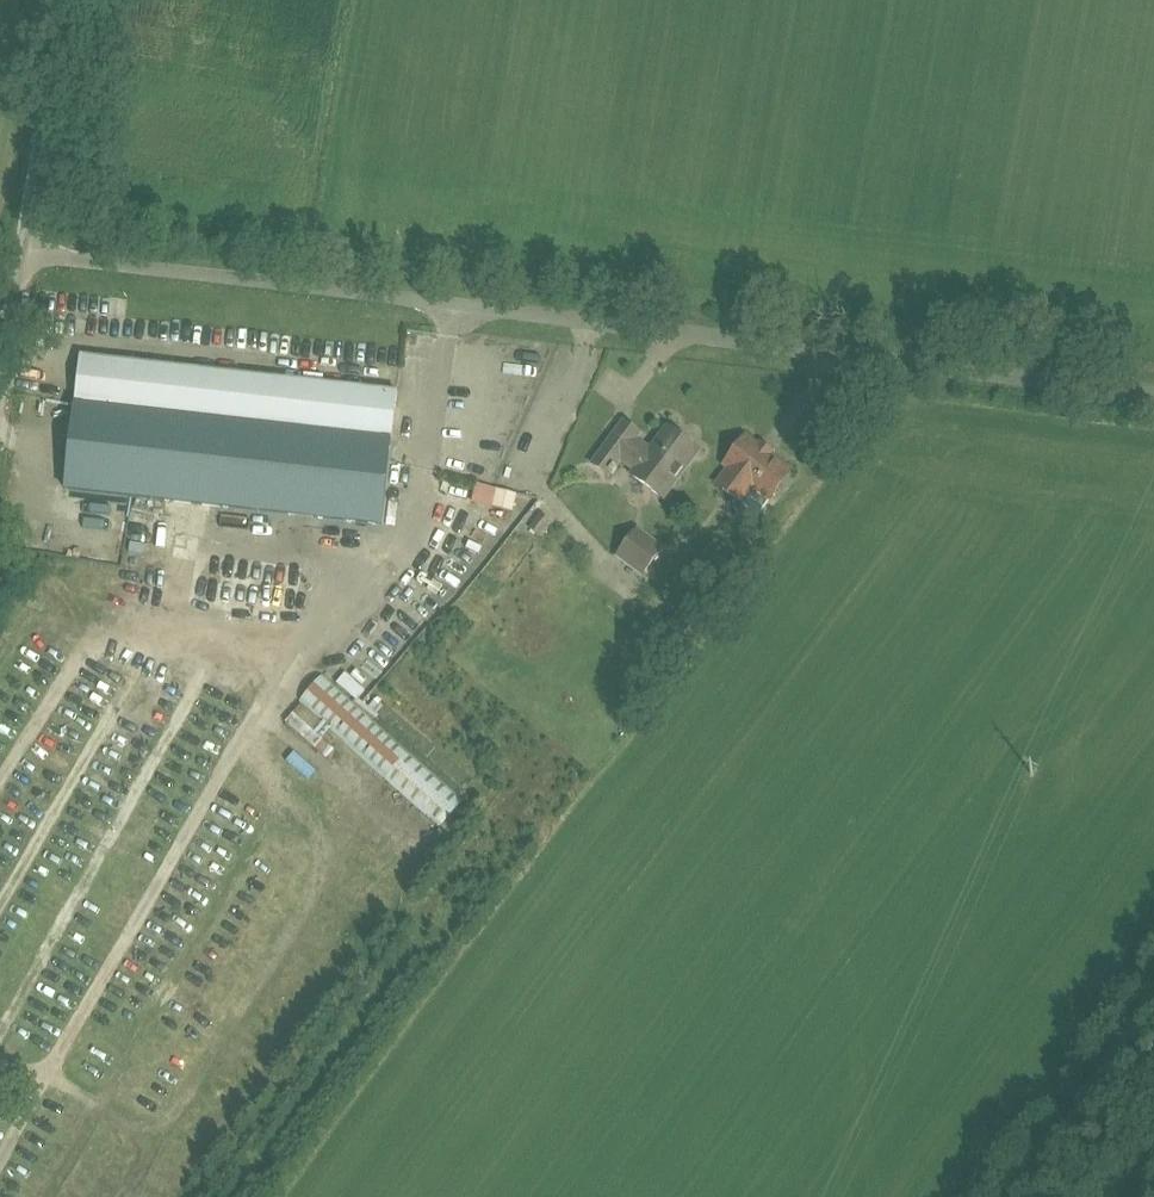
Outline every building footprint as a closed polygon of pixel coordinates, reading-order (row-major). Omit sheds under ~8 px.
[(173,549),(176,533),(200,538),(211,475),(380,504),(392,440),(397,392),(80,356),(74,413),(57,513),(129,525),(126,541),(173,549)] [(699,450),(666,427),(650,449),(636,439),(640,433),(624,421),(592,464),(609,476),(620,460),(634,471),(631,475),(663,499),(699,450)] [(755,488),(769,498),(790,470),(744,436),(723,465),(728,468),(716,485),(743,504),(755,488)] [(474,481),(469,500),(512,512),(517,492),(474,481)] [(529,507),(520,525),(540,534),(549,516),(529,507)] [(637,527),(615,557),(642,577),(664,547),(637,527)] [(512,563),(527,537),(512,528),(497,555),(512,563)] [(357,702),(359,699),(366,691),(345,672),(336,683),(355,700),(356,701),(357,702)] [(441,828),(466,799),(322,675),(299,702),(441,828)] [(369,707),(377,714),(384,706),(376,699),(369,707)]
